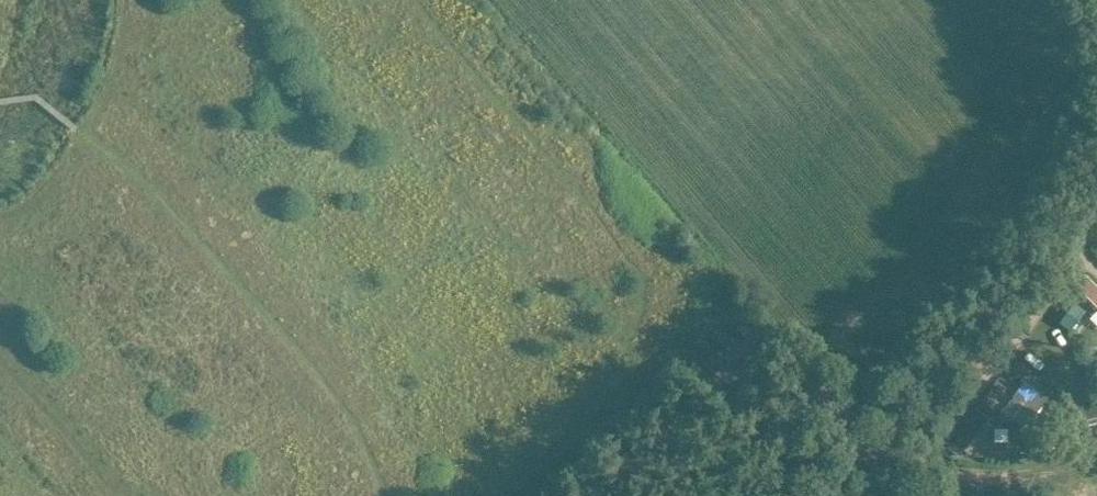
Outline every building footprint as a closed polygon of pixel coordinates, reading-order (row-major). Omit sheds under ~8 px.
[(1096,282),(1085,293),(1096,305),(1096,283),(1096,282)] [(1077,333),(1055,321),(1029,368),(1051,380),(1077,333)] [(1031,434),(1052,398),(1030,385),(1009,421),(1031,434)] [(1075,396),(1085,428),(1096,424),(1096,389),(1075,396)] [(971,460),(995,422),(981,414),(958,451),(971,460)]
